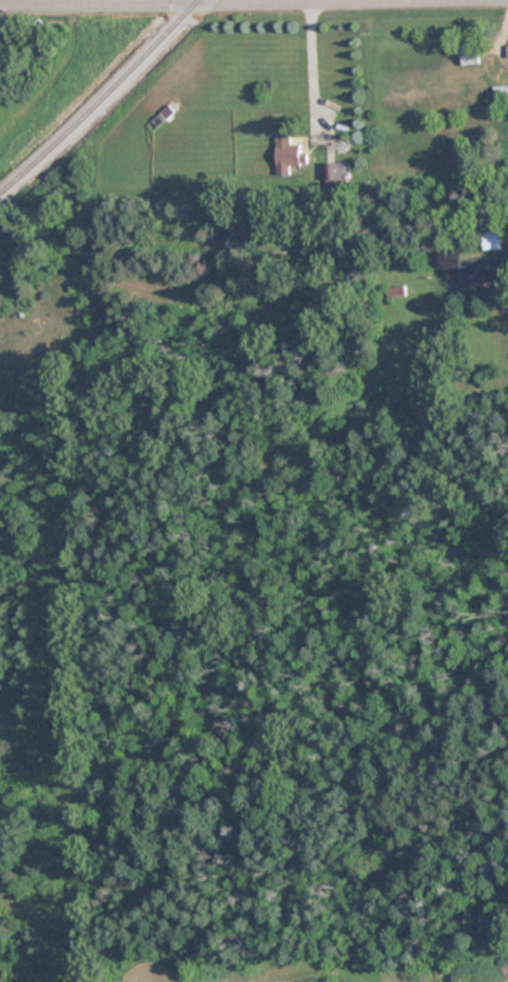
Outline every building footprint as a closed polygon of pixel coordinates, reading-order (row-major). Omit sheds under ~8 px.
[(479,65),(479,46),(461,46),(461,65),(479,65)] [(276,136),(276,172),(307,172),(307,153),(301,153),(301,144),(290,144),(290,136),(276,136)] [(483,231),(483,249),(501,249),(501,231),(483,231)] [(459,259),(460,282),(505,280),(504,257),(459,259)] [(388,301),(404,298),(402,286),(386,289),(388,301)]
